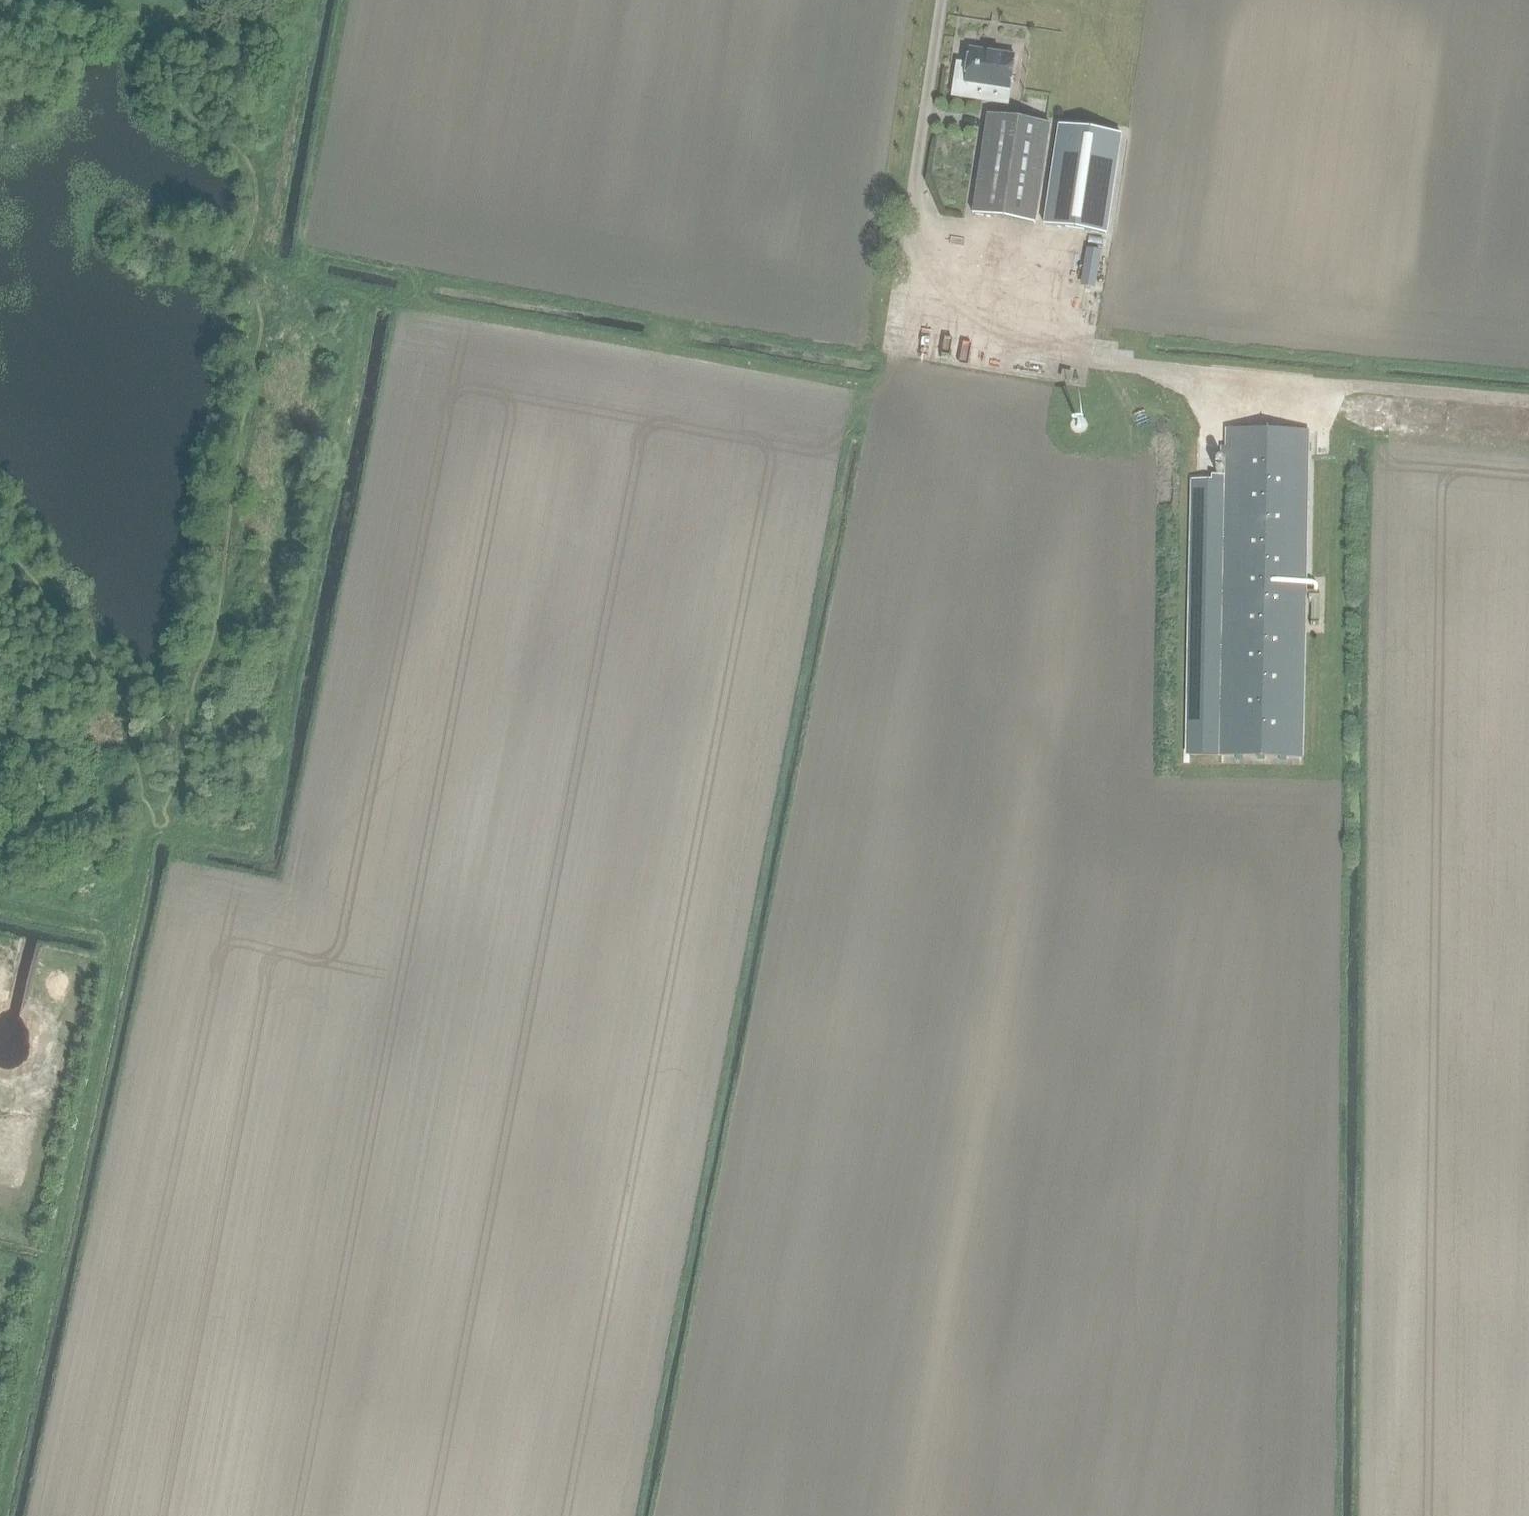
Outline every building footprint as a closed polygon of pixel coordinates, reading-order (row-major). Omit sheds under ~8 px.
[(965,82),(1011,89),(1016,56),(970,49),(965,82)] [(1047,125),(985,116),(971,214),(1033,223),(1047,125)] [(1119,133),(1058,124),(1043,224),(1104,233),(1119,133)] [(1226,429),(1226,447),(1221,447),(1221,454),(1226,454),(1221,756),(1303,758),(1308,431),(1226,429)] [(1186,755),(1218,755),(1224,481),(1190,480),(1186,755)]
